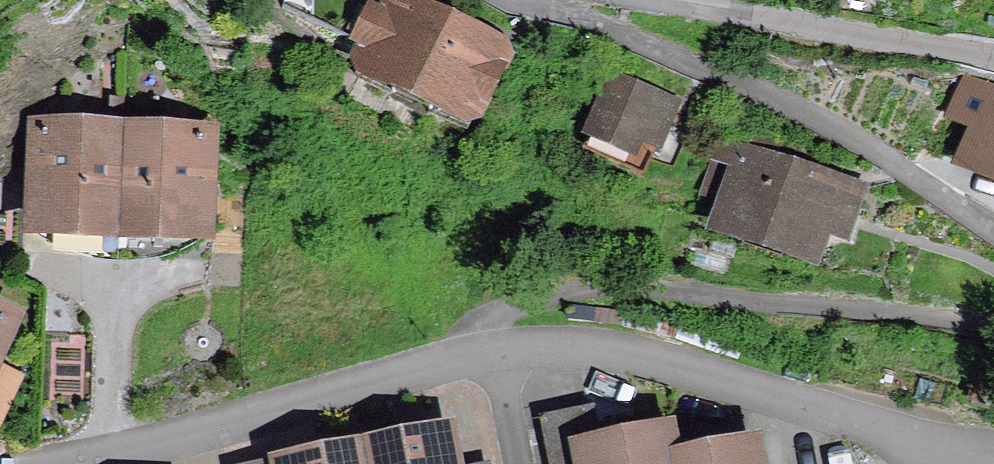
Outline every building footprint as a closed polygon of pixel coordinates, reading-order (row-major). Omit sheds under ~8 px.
[(357,77),(465,128),(501,52),(393,0),(357,77)] [(593,127),(653,153),(672,105),(613,80),(593,127)] [(973,161),(993,170),(993,94),(973,84),(959,115),(987,127),(973,161)] [(79,226),(78,248),(118,250),(123,136),(41,133),(37,224),(79,226)] [(201,231),(205,139),(123,136),(118,250),(158,252),(159,229),(201,231)] [(840,232),(846,213),(848,214),(855,193),(771,165),(776,146),(751,137),(749,145),(723,136),(704,192),(731,201),(722,227),(810,257),(821,225),(840,232)] [(663,436),(597,449),(590,413),(545,423),(554,463),(669,463),(663,436)] [(444,436),(363,452),(365,463),(449,463),(444,436)] [(677,463),(753,463),(750,449),(677,463)] [(363,452),(302,463),(365,463),(363,452)]
